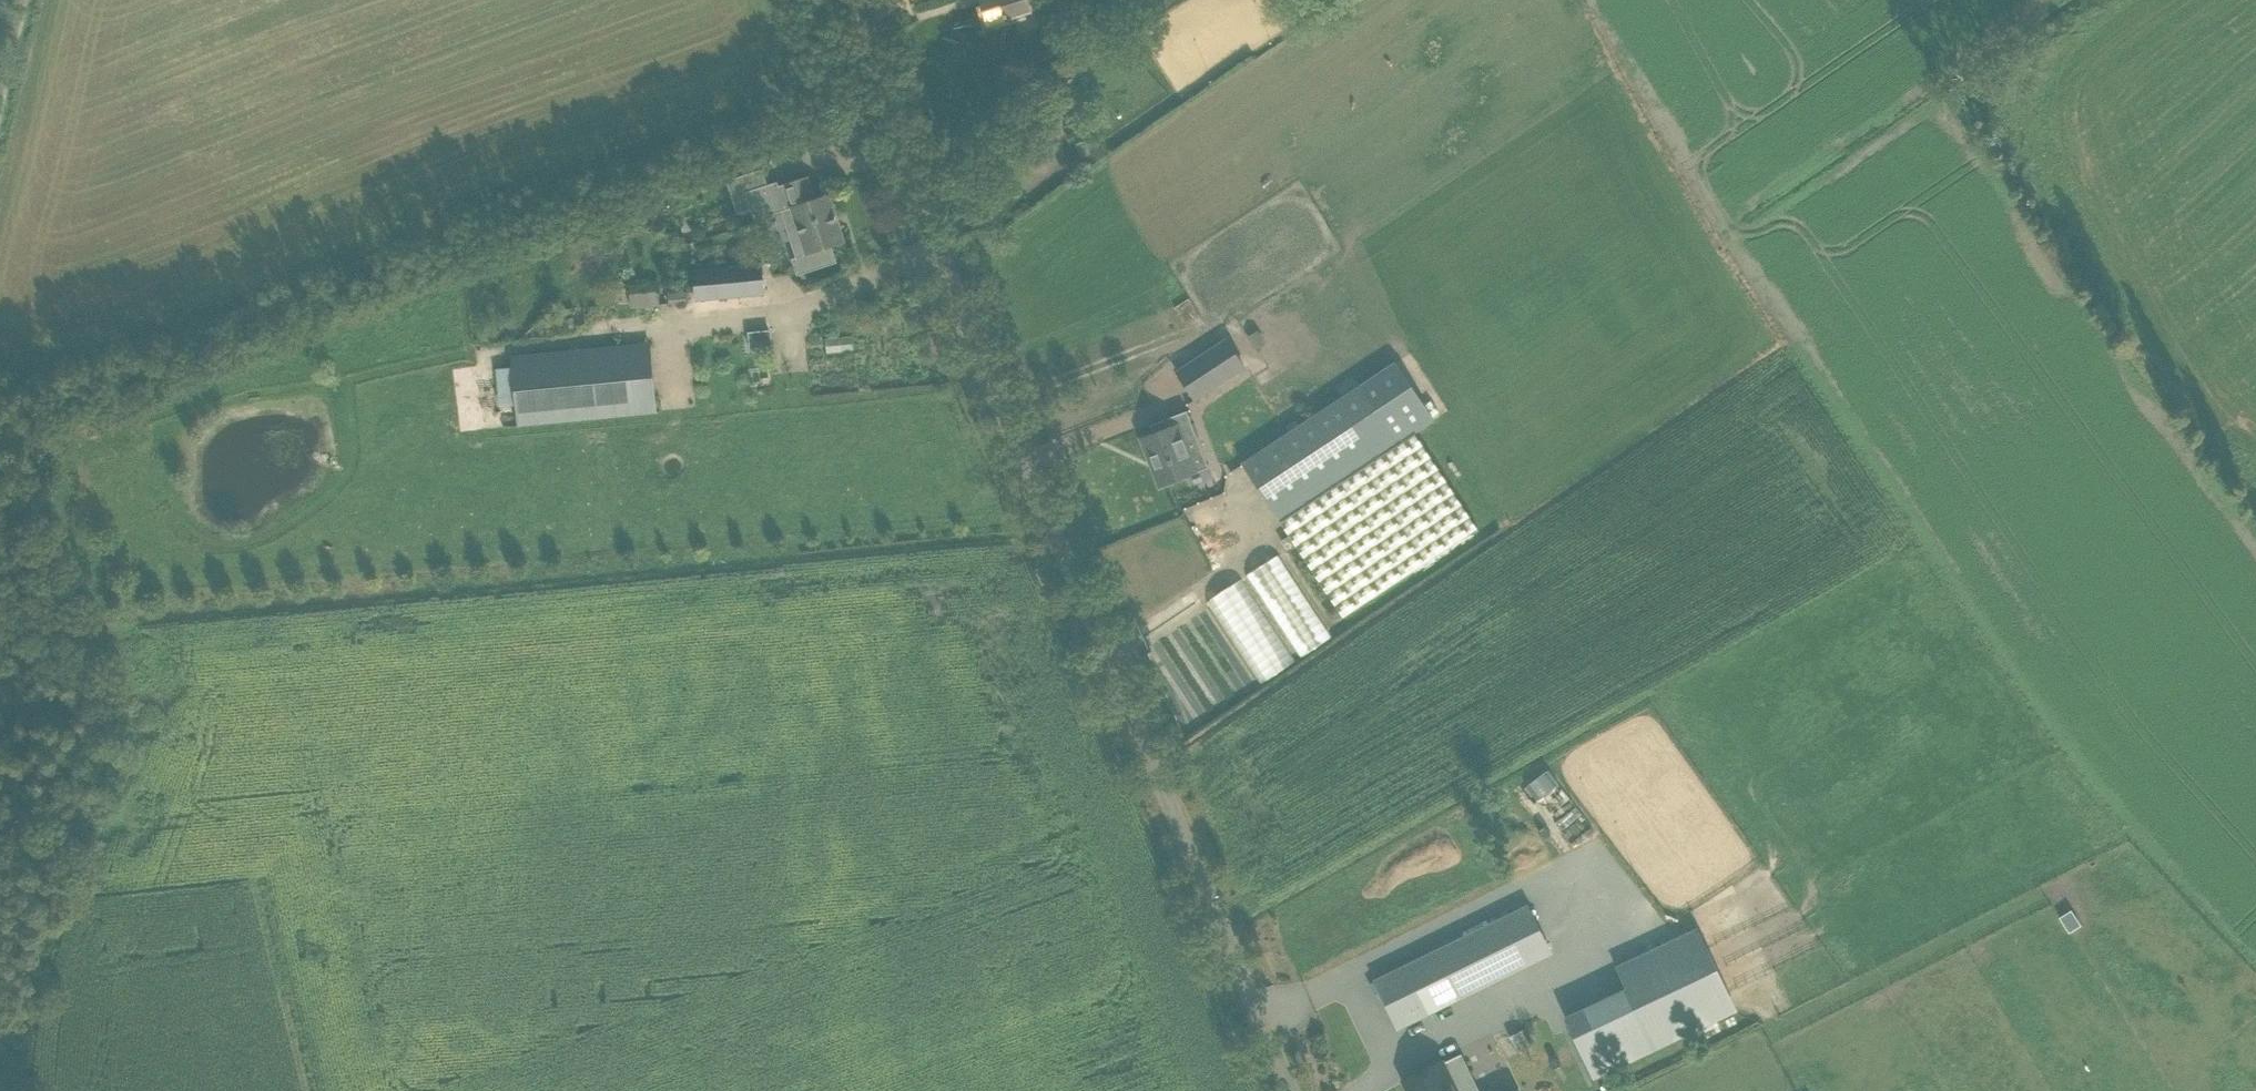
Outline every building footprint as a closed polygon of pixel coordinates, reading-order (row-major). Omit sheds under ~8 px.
[(990,24),(1029,12),(1026,0),(982,0),(990,24)] [(727,181),(731,192),(745,187),(741,176),(727,181)] [(756,222),(773,217),(772,214),(792,208),(807,255),(845,243),(829,195),(815,199),(808,177),(779,186),(777,182),(746,192),(756,222)] [(766,294),(763,264),(750,266),(748,248),(728,250),(730,267),(693,271),(696,301),(746,296),(747,305),(767,303),(766,294)] [(629,285),(630,309),(660,306),(658,283),(629,285)] [(668,294),(669,305),(687,303),(686,292),(668,294)] [(574,318),(566,319),(567,327),(574,326),(574,318)] [(770,331),(749,333),(750,348),(771,346),(770,331)] [(1177,372),(1195,400),(1244,368),(1226,340),(1177,372)] [(631,415),(624,345),(512,356),(519,425),(631,415)] [(1399,444),(1399,443),(1361,385),(1242,464),(1280,521),(1343,618),(1478,529),(1415,433),(1399,444)] [(1196,472),(1184,442),(1197,437),(1186,411),(1149,425),(1153,435),(1142,439),(1160,486),(1196,472)] [(1247,575),(1208,598),(1258,682),(1328,640),(1278,554),(1246,573),(1247,575)] [(1201,609),(1149,644),(1201,722),(1239,696),(1196,632),(1210,623),(1201,609)] [(1572,842),(1594,825),(1550,767),(1518,791),(1554,838),(1563,830),(1572,842)] [(1375,980),(1399,1028),(1551,954),(1527,906),(1375,980)] [(2071,910),(2059,918),(2069,932),(2080,925),(2071,910)] [(1563,1018),(1594,1079),(1654,1049),(1735,1011),(1696,929),(1615,967),(1625,987),(1563,1018)] [(1409,1090),(1456,1090),(1442,1062),(1404,1080),(1409,1090)]
